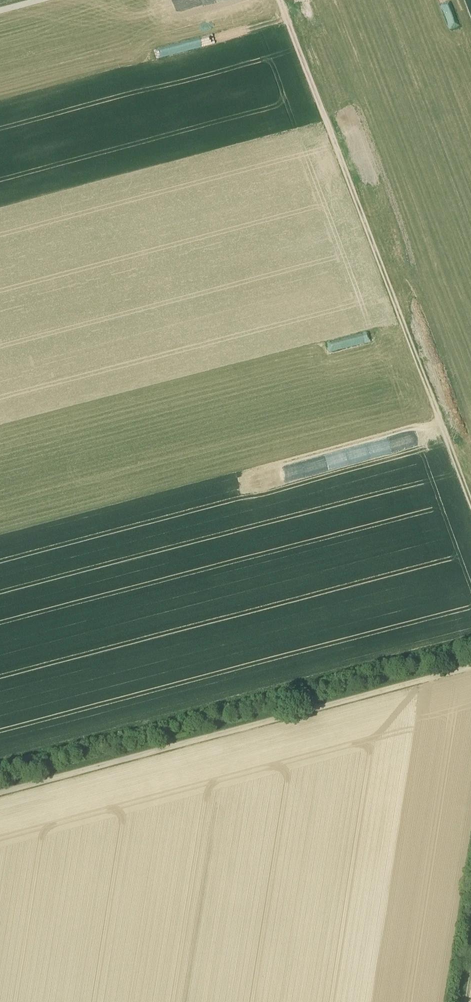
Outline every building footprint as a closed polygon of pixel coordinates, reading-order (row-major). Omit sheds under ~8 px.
[(459,633),(461,645),(470,643),(470,631),(459,633)]
